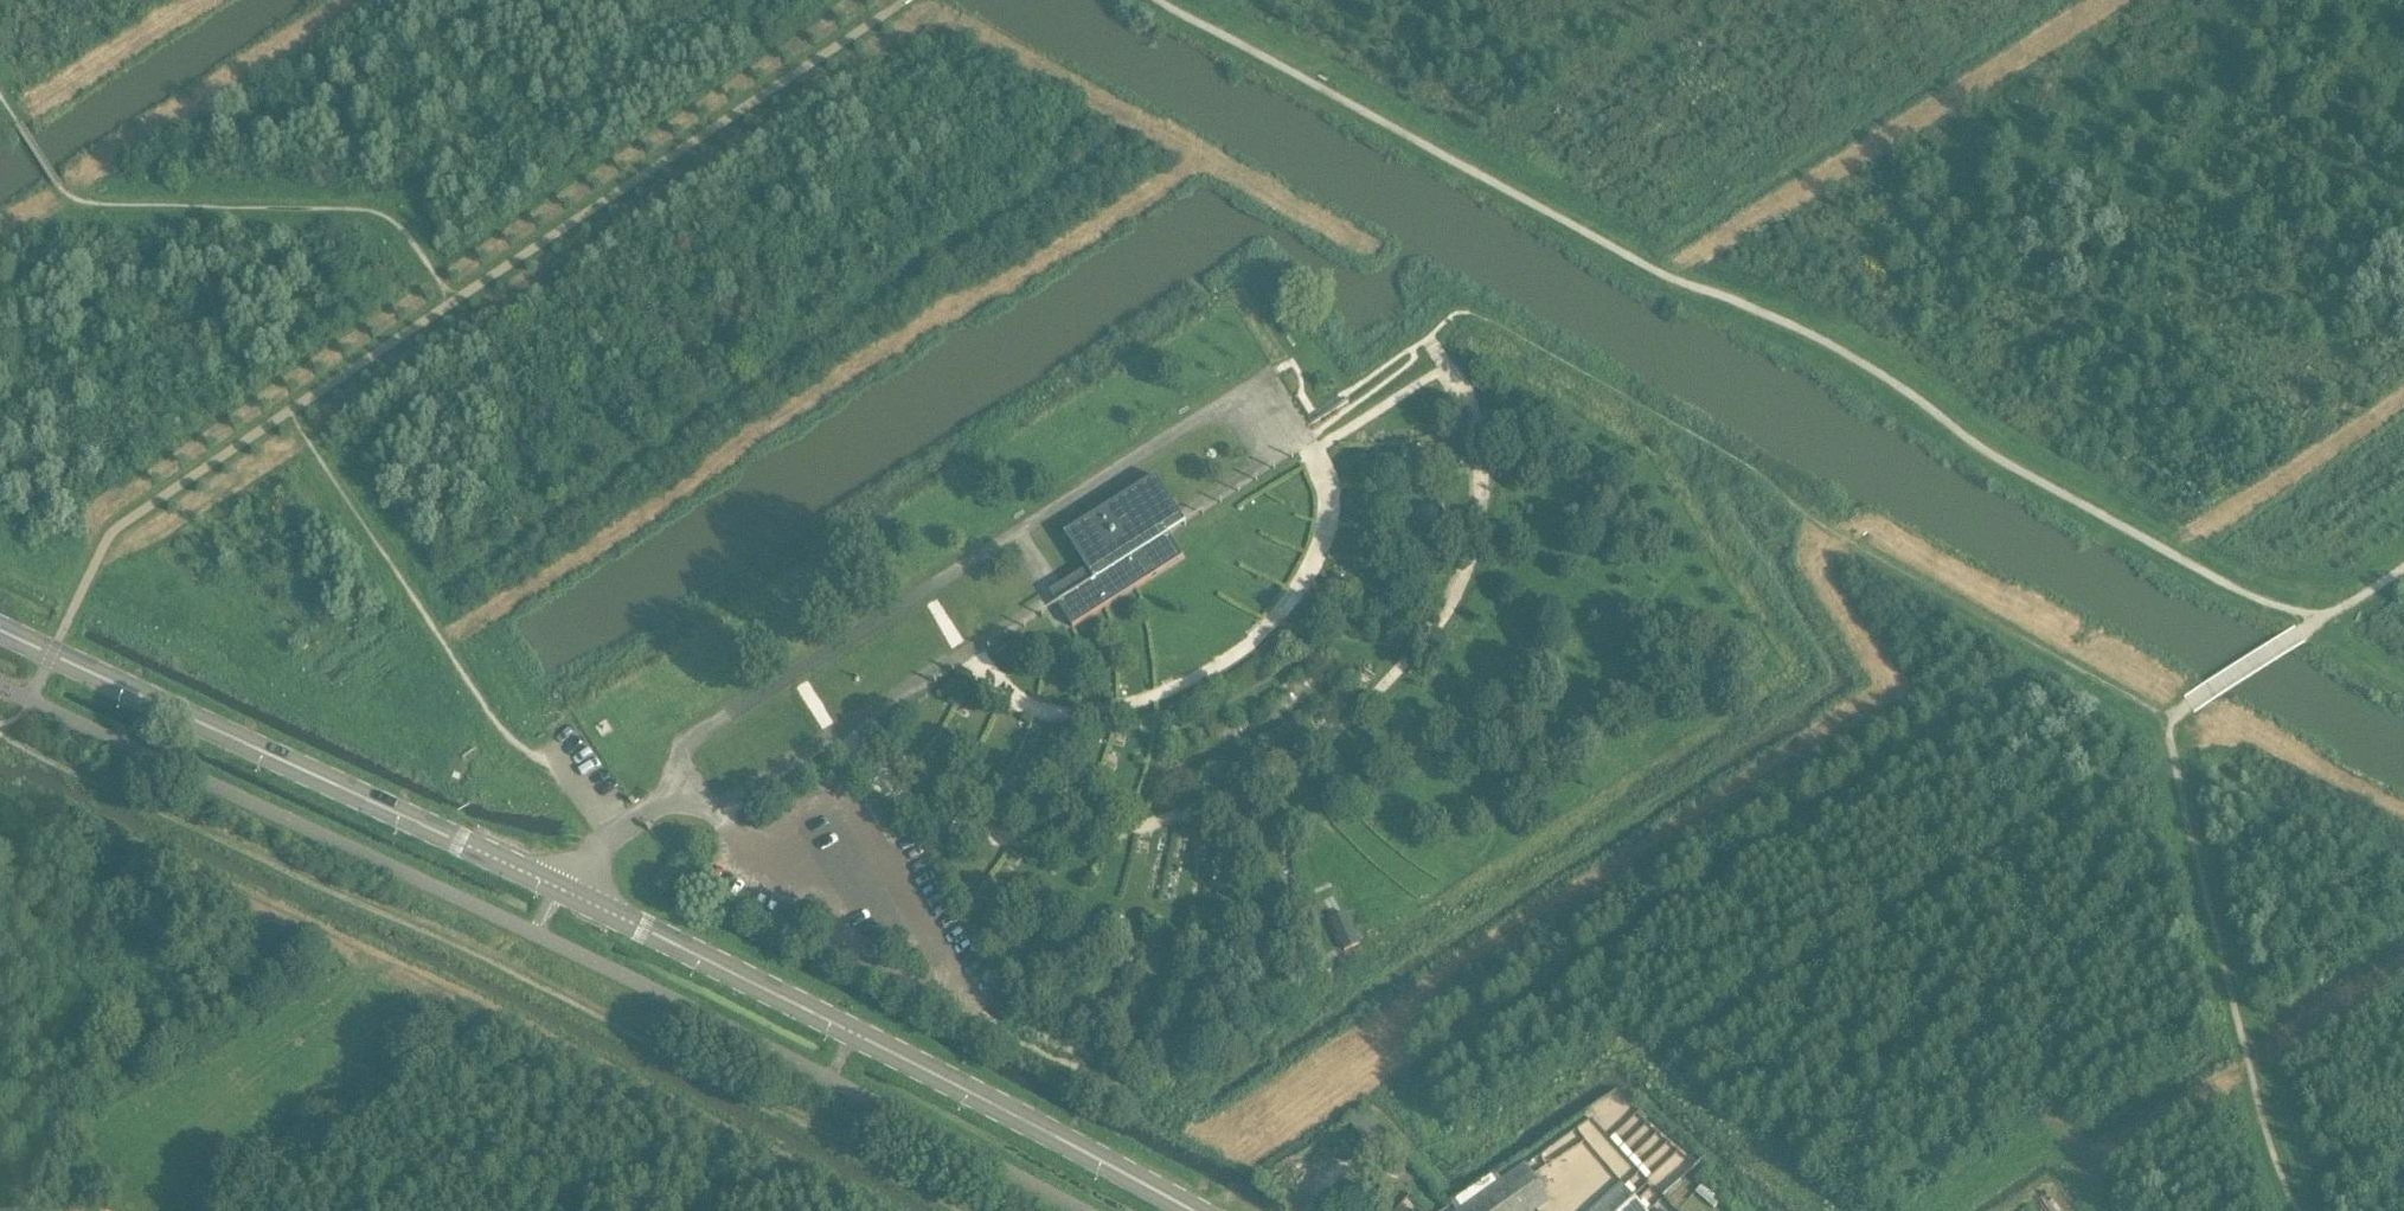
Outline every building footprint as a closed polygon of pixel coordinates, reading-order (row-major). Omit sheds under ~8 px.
[(1091,567),(1092,567),(1099,579),(1056,606),(1057,608),(1062,605),(1075,625),(1072,627),(1073,628),(1184,558),(1172,539),(1169,535),(1168,535),(1160,523),(1175,514),(1172,510),(1154,481),(1157,479),(1156,477),(1066,535),(1066,536),(1070,534),(1088,563),(1091,567)] [(1330,920),(1344,950),(1359,943),(1345,913),(1330,920)] [(1407,1168),(1390,1164),(1387,1176),(1405,1180),(1407,1168)] [(1550,1200),(1525,1165),(1460,1210),(1534,1210),(1550,1200)] [(1607,1197),(1591,1210),(1647,1210),(1622,1183),(1607,1197)] [(1720,1202),(1702,1187),(1696,1194),(1714,1209),(1720,1202)]
